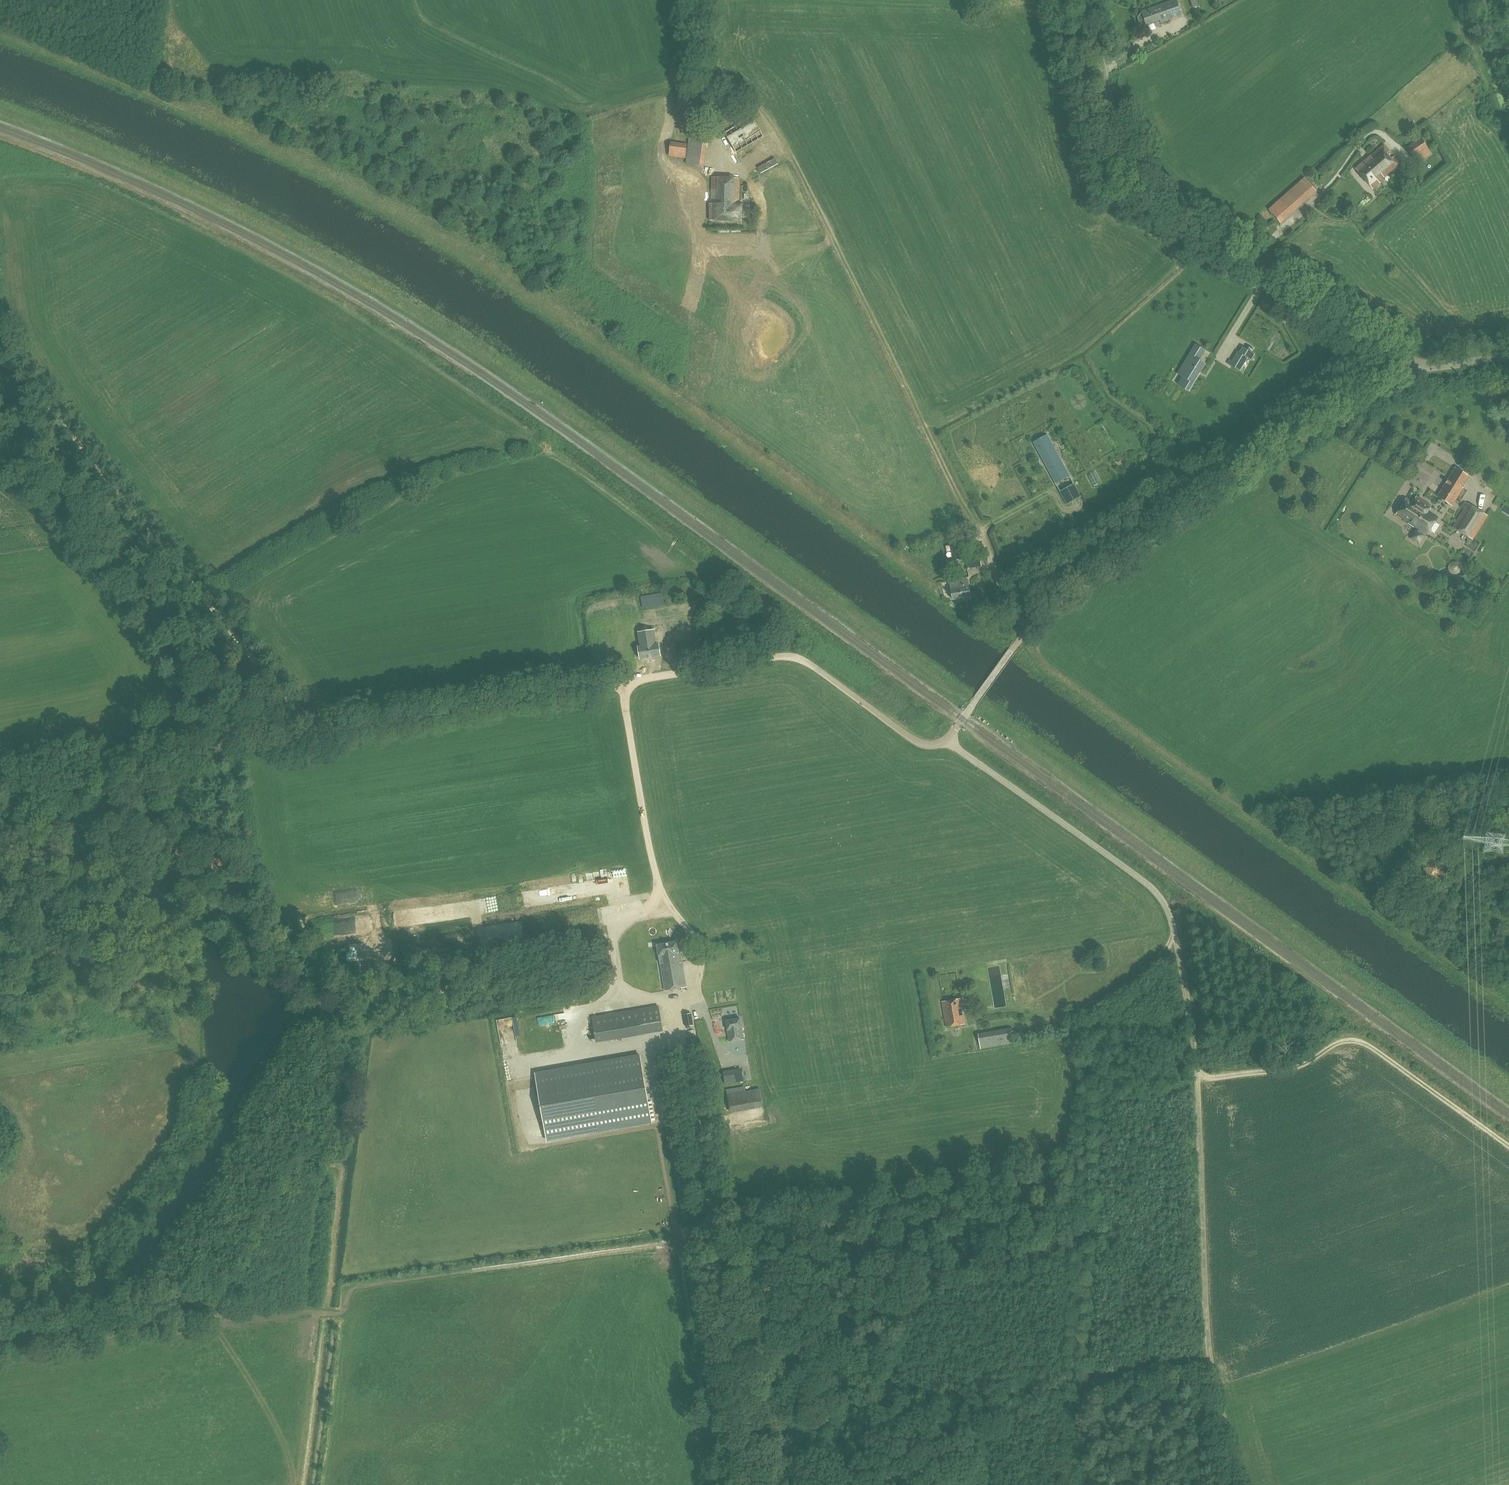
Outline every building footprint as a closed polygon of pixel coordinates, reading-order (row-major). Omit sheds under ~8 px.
[(1146,24),(1160,20),(1161,21),(1181,14),(1176,0),(1173,0),(1141,11),(1142,13),(1141,13),(1138,17),(1140,23),(1145,24),(1146,24)] [(1193,8),(1199,6),(1196,0),(1189,0),(1193,8)] [(724,132),(736,154),(765,137),(751,116),(724,132)] [(685,164),(704,166),(707,136),(689,134),(685,164)] [(1406,147),(1417,163),(1432,153),(1421,138),(1406,147)] [(667,156),(685,159),(687,144),(669,142),(667,156)] [(1355,168),(1373,189),(1379,183),(1378,182),(1400,163),(1394,156),(1391,158),(1387,153),(1389,151),(1384,144),(1355,168)] [(1276,216),(1281,222),(1316,192),(1312,186),(1304,177),(1268,206),(1276,216)] [(709,220),(742,220),(742,204),(739,204),(739,178),(712,178),(711,204),(710,204),(709,220)] [(1196,322),(1179,313),(1164,345),(1173,350),(1161,374),(1179,383),(1197,344),(1188,338),(1196,322)] [(1197,345),(1183,376),(1189,379),(1185,388),(1195,393),(1210,363),(1204,360),(1208,350),(1197,345)] [(1235,366),(1244,373),(1258,355),(1249,348),(1235,366)] [(1227,379),(1235,378),(1234,369),(1225,371),(1227,379)] [(1074,480),(1050,434),(1035,441),(1058,484),(1060,483),(1062,486),(1074,480)] [(1437,497),(1452,505),(1463,488),(1461,487),(1468,476),(1455,468),(1437,497)] [(1404,489),(1408,492),(1418,479),(1414,476),(1404,489)] [(1059,491),(1066,505),(1081,497),(1073,484),(1059,491)] [(1046,498),(1048,503),(1058,500),(1056,494),(1046,498)] [(1412,539),(1417,542),(1419,541),(1422,536),(1422,534),(1423,532),(1427,534),(1437,518),(1427,512),(1431,506),(1416,497),(1413,503),(1406,498),(1396,515),(1418,528),(1417,531),(1415,532),(1411,537),(1412,539)] [(1452,527),(1473,540),(1488,516),(1467,503),(1452,527)] [(965,559),(968,571),(973,570),(973,567),(980,566),(979,557),(970,558),(969,554),(961,555),(962,560),(965,559)] [(949,580),(953,599),(970,596),(967,577),(949,580)] [(653,606),(654,616),(662,614),(660,605),(653,606)] [(638,646),(640,659),(660,656),(658,643),(656,644),(654,630),(638,632),(640,646),(638,646)] [(657,945),(665,990),(686,987),(680,951),(679,952),(677,942),(657,945)] [(995,972),(998,1005),(1007,1004),(1005,971),(995,972)] [(942,1002),(946,1027),(965,1024),(961,998),(942,1002)] [(592,1018),(595,1037),(661,1026),(658,1006),(592,1018)] [(564,1022),(572,1021),(570,1012),(563,1013),(564,1022)] [(683,1014),(686,1027),(694,1025),(692,1013),(683,1014)] [(527,1020),(529,1041),(537,1040),(536,1028),(542,1027),(541,1018),(527,1020)] [(726,1020),(729,1041),(743,1039),(741,1028),(739,1018),(726,1020)] [(978,1037),(980,1049),(1012,1044),(1010,1031),(978,1037)] [(534,1074),(542,1116),(647,1098),(639,1055),(534,1074)] [(723,1072),(725,1085),(744,1081),(741,1068),(723,1072)] [(727,1094),(730,1113),(763,1107),(760,1088),(727,1094)] [(633,1134),(653,1130),(652,1118),(626,1123),(627,1131),(632,1130),(633,1134)]
